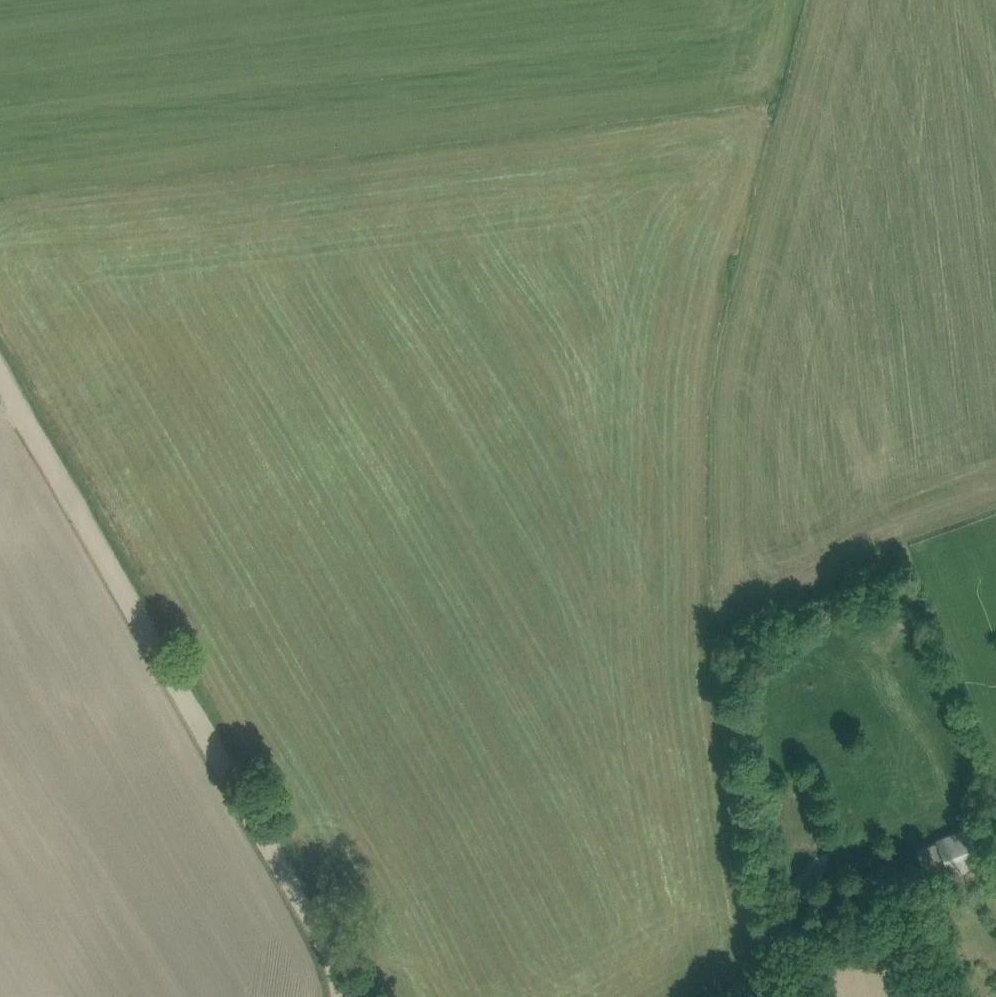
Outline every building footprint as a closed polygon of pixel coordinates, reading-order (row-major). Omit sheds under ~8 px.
[(950,873),(950,875),(982,863),(967,825),(936,837),(937,841),(916,849),(929,881),(950,873)]
